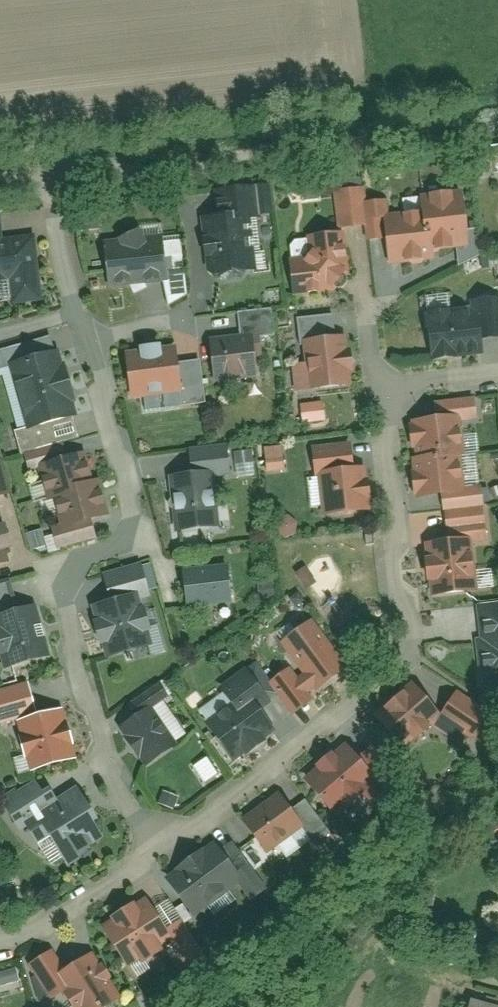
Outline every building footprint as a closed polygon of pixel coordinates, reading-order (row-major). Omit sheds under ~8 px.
[(470,150),(474,176),(489,174),(485,148),(470,150)] [(360,194),(331,196),(334,232),(362,230),(360,194)] [(455,203),(418,206),(422,256),(458,253),(455,203)] [(201,208),(202,221),(249,219),(248,206),(201,208)] [(75,208),(76,230),(97,228),(96,207),(75,208)] [(381,207),(363,207),(364,243),(382,242),(381,207)] [(418,215),(381,218),(385,268),(422,265),(418,215)] [(249,219),(199,222),(202,279),(252,276),(249,219)] [(346,291),(343,237),(311,238),(314,293),(346,291)] [(34,240),(0,243),(0,287),(7,287),(9,307),(39,305),(34,240)] [(158,241),(100,245),(104,291),(162,286),(158,241)] [(185,300),(180,245),(159,246),(164,302),(185,300)] [(312,262),(288,264),(290,301),(314,299),(312,262)] [(446,294),(425,295),(426,308),(447,307),(446,294)] [(497,301),(469,304),(473,342),(497,340),(497,303),(497,301)] [(269,315),(236,317),(237,343),(271,341),(269,315)] [(470,316),(422,320),(427,366),(474,362),(470,316)] [(331,320),(296,323),(297,344),(332,341),(331,320)] [(0,347),(0,364),(10,361),(59,348),(54,333),(0,347)] [(348,390),(345,341),(297,344),(301,393),(348,390)] [(249,342),(207,345),(209,385),(251,383),(249,342)] [(10,361),(19,394),(70,380),(62,347),(59,348),(10,361)] [(172,351),(121,357),(126,403),(177,397),(172,351)] [(202,407),(197,365),(174,367),(179,410),(202,407)] [(19,394),(28,427),(73,415),(79,413),(70,380),(19,394)] [(323,400),(298,402),(299,423),(324,421),(323,400)] [(472,402),(433,404),(434,426),(474,423),(472,402)] [(17,430),(22,450),(79,435),(73,415),(28,427),(17,430)] [(407,428),(409,467),(460,464),(458,425),(407,428)] [(353,441),(314,445),(318,474),(323,474),(357,469),(353,441)] [(64,443),(25,454),(29,469),(41,465),(68,458),(64,443)] [(226,449),(187,452),(189,478),(227,475),(226,449)] [(281,474),(280,450),(262,451),(263,475),(281,474)] [(94,477),(87,452),(68,458),(41,465),(50,497),(55,496),(80,489),(78,482),(94,477)] [(3,458),(0,458),(0,495),(12,491),(3,458)] [(409,467),(411,506),(462,503),(460,464),(409,467)] [(357,469),(323,474),(328,515),(377,509),(372,467),(357,469)] [(78,482),(80,489),(55,496),(64,528),(92,520),(112,514),(101,475),(94,477),(78,482)] [(212,480),(168,482),(172,536),(216,534),(212,480)] [(481,541),(478,503),(442,505),(444,543),(481,541)] [(54,530),(59,548),(97,537),(92,520),(64,528),(54,530)] [(10,561),(0,525),(0,564),(10,561)] [(473,597),(470,545),(424,548),(428,600),(473,597)] [(137,568),(102,578),(110,606),(145,596),(137,568)] [(313,588),(303,570),(292,577),(301,594),(313,588)] [(226,571),(179,575),(182,611),(229,607),(226,571)] [(0,586),(0,619),(16,614),(7,584),(0,586)] [(270,589),(255,590),(256,602),(271,601),(270,589)] [(137,600),(90,611),(103,662),(150,651),(137,600)] [(475,609),(477,643),(497,642),(497,608),(475,609)] [(33,609),(0,619),(0,660),(5,676),(49,662),(33,609)] [(347,673),(309,622),(277,646),(301,678),(294,683),(286,672),(266,687),(289,717),(309,702),(307,700),(313,695),(314,697),(347,673)] [(476,644),(479,694),(497,692),(497,642),(476,644)] [(242,673),(217,691),(235,716),(260,698),(242,673)] [(159,685),(114,715),(124,730),(169,699),(159,685)] [(0,693),(0,729),(35,719),(26,686),(0,693)] [(409,687),(372,717),(401,752),(438,723),(409,687)] [(485,713),(453,695),(436,727),(467,744),(485,713)] [(209,737),(229,765),(272,735),(251,706),(209,737)] [(60,713),(14,725),(28,776),(74,764),(60,713)] [(174,749),(151,713),(117,736),(141,771),(174,749)] [(343,749),(303,783),(334,819),(373,785),(343,749)] [(394,773),(375,750),(361,761),(379,784),(394,773)] [(33,783),(5,800),(20,825),(49,808),(33,783)] [(106,836),(75,791),(24,826),(37,845),(47,838),(65,864),(106,836)] [(176,798),(160,794),(156,807),(172,812),(176,798)] [(239,823),(264,858),(300,832),(275,797),(239,823)] [(329,837),(305,804),(289,815),(313,848),(329,837)] [(211,847),(162,883),(189,918),(237,882),(211,847)] [(265,893),(231,847),(219,855),(253,901),(265,893)] [(143,901),(99,930),(127,971),(171,942),(143,901)] [(190,939),(179,924),(166,933),(177,948),(190,939)] [(96,954),(63,975),(83,1006),(110,1006),(123,998),(96,954)] [(51,956),(32,968),(52,1002),(72,990),(51,956)] [(17,981),(14,966),(0,969),(0,985),(17,981)]
